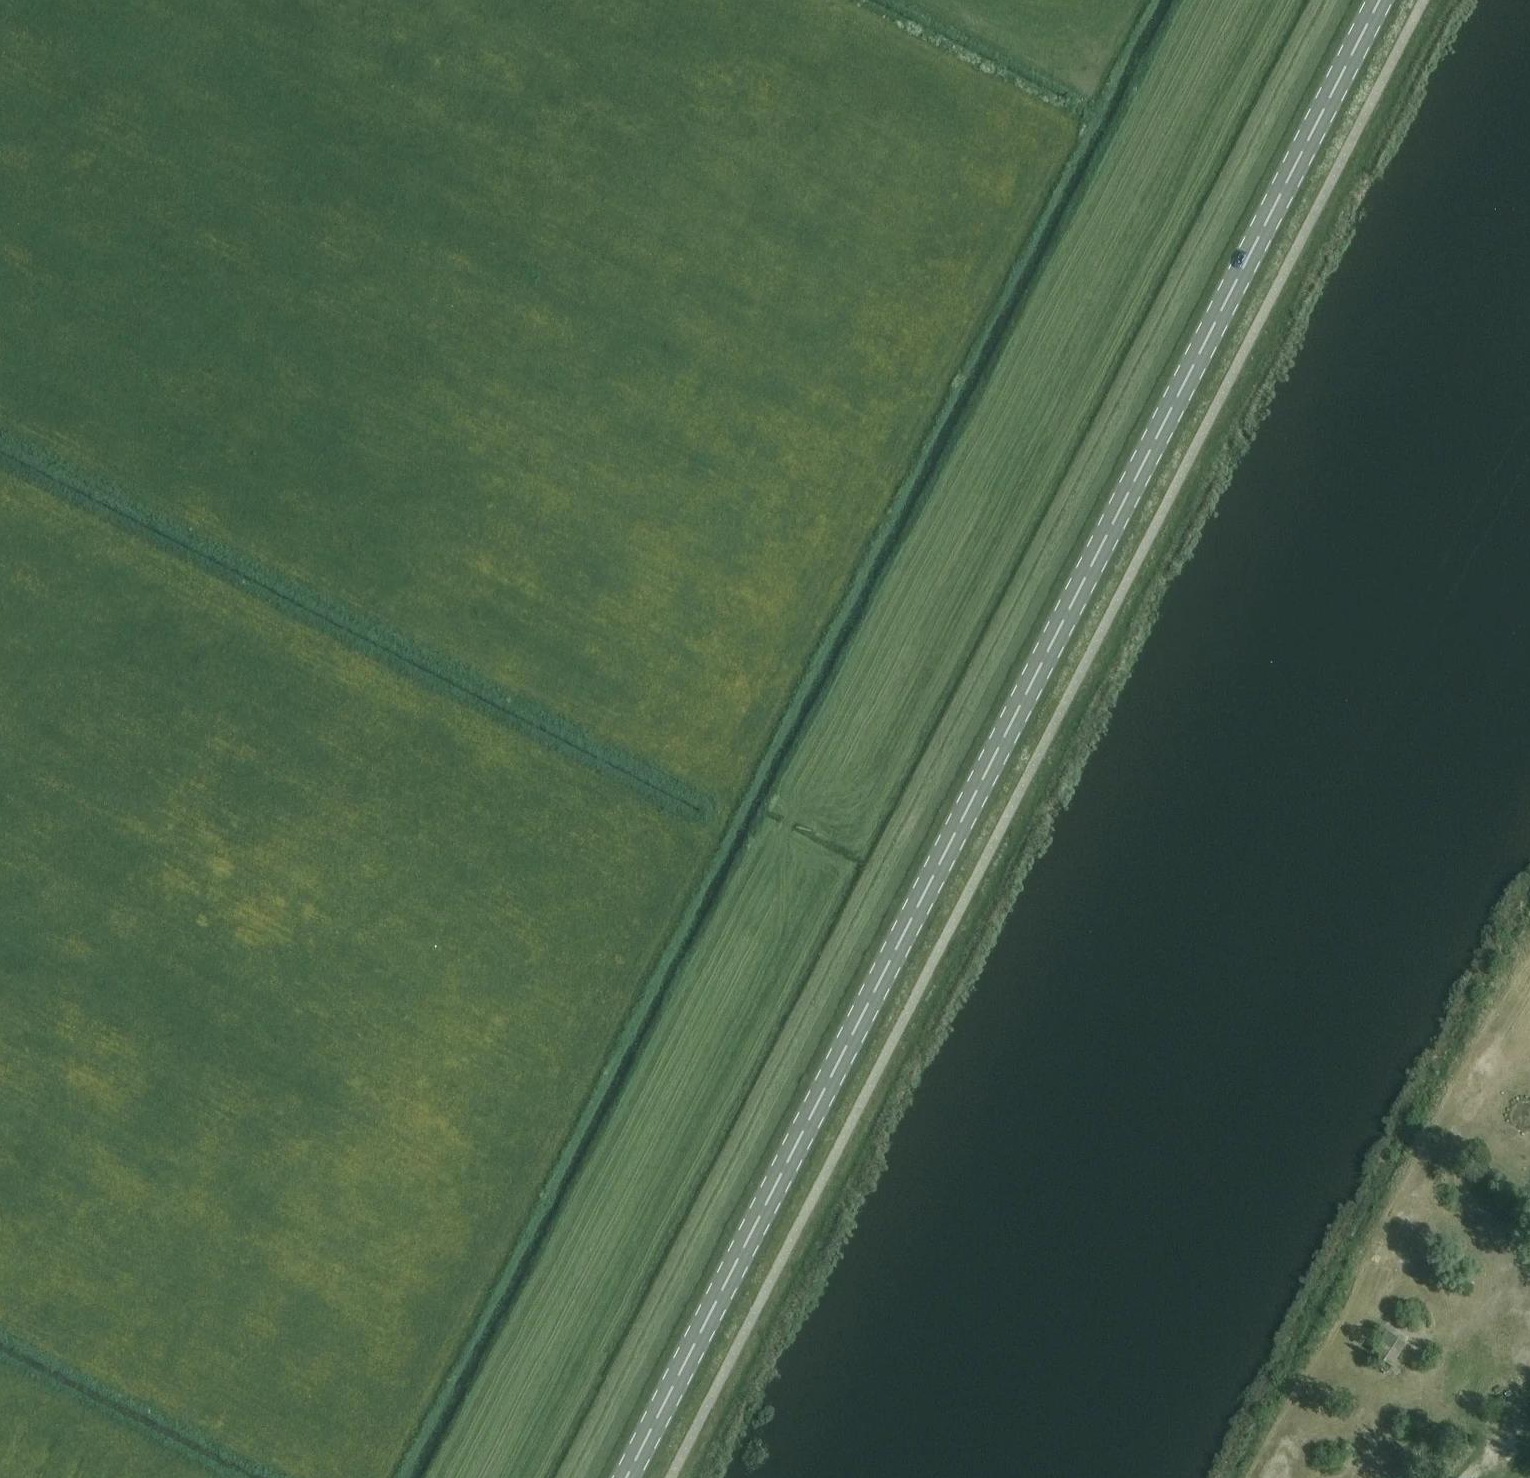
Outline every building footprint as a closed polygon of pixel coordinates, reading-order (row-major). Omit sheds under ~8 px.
[(1407,1348),(1384,1333),(1369,1356),(1392,1371),(1407,1348)]
